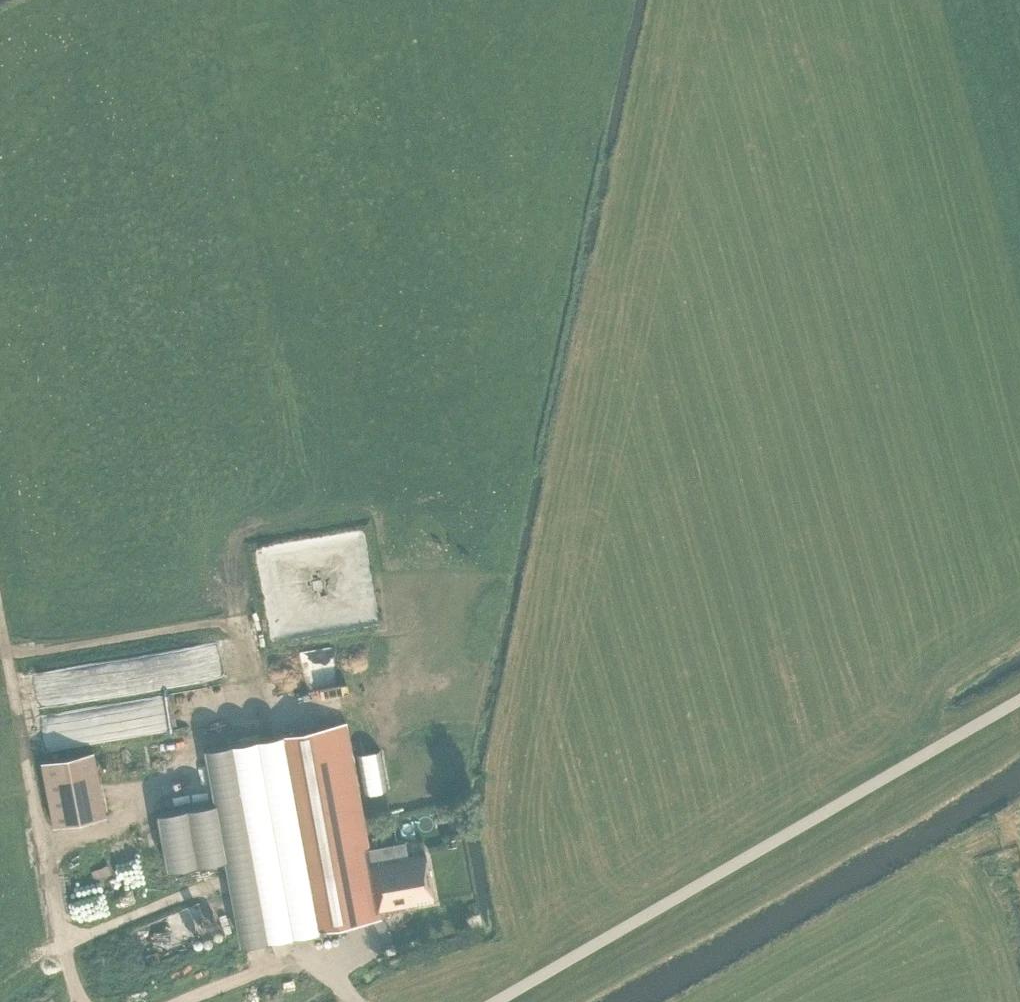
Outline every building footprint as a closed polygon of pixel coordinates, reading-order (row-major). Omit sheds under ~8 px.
[(368,848),(345,723),(259,739),(294,933),(378,918),(377,910),(434,900),(425,853),(408,856),(405,841),(368,848)] [(156,764),(162,799),(212,789),(206,755),(156,764)] [(97,762),(99,799),(135,797),(133,760),(97,762)] [(222,799),(158,811),(167,864),(232,852),(222,799)] [(185,902),(134,924),(149,960),(200,939),(185,902)]
